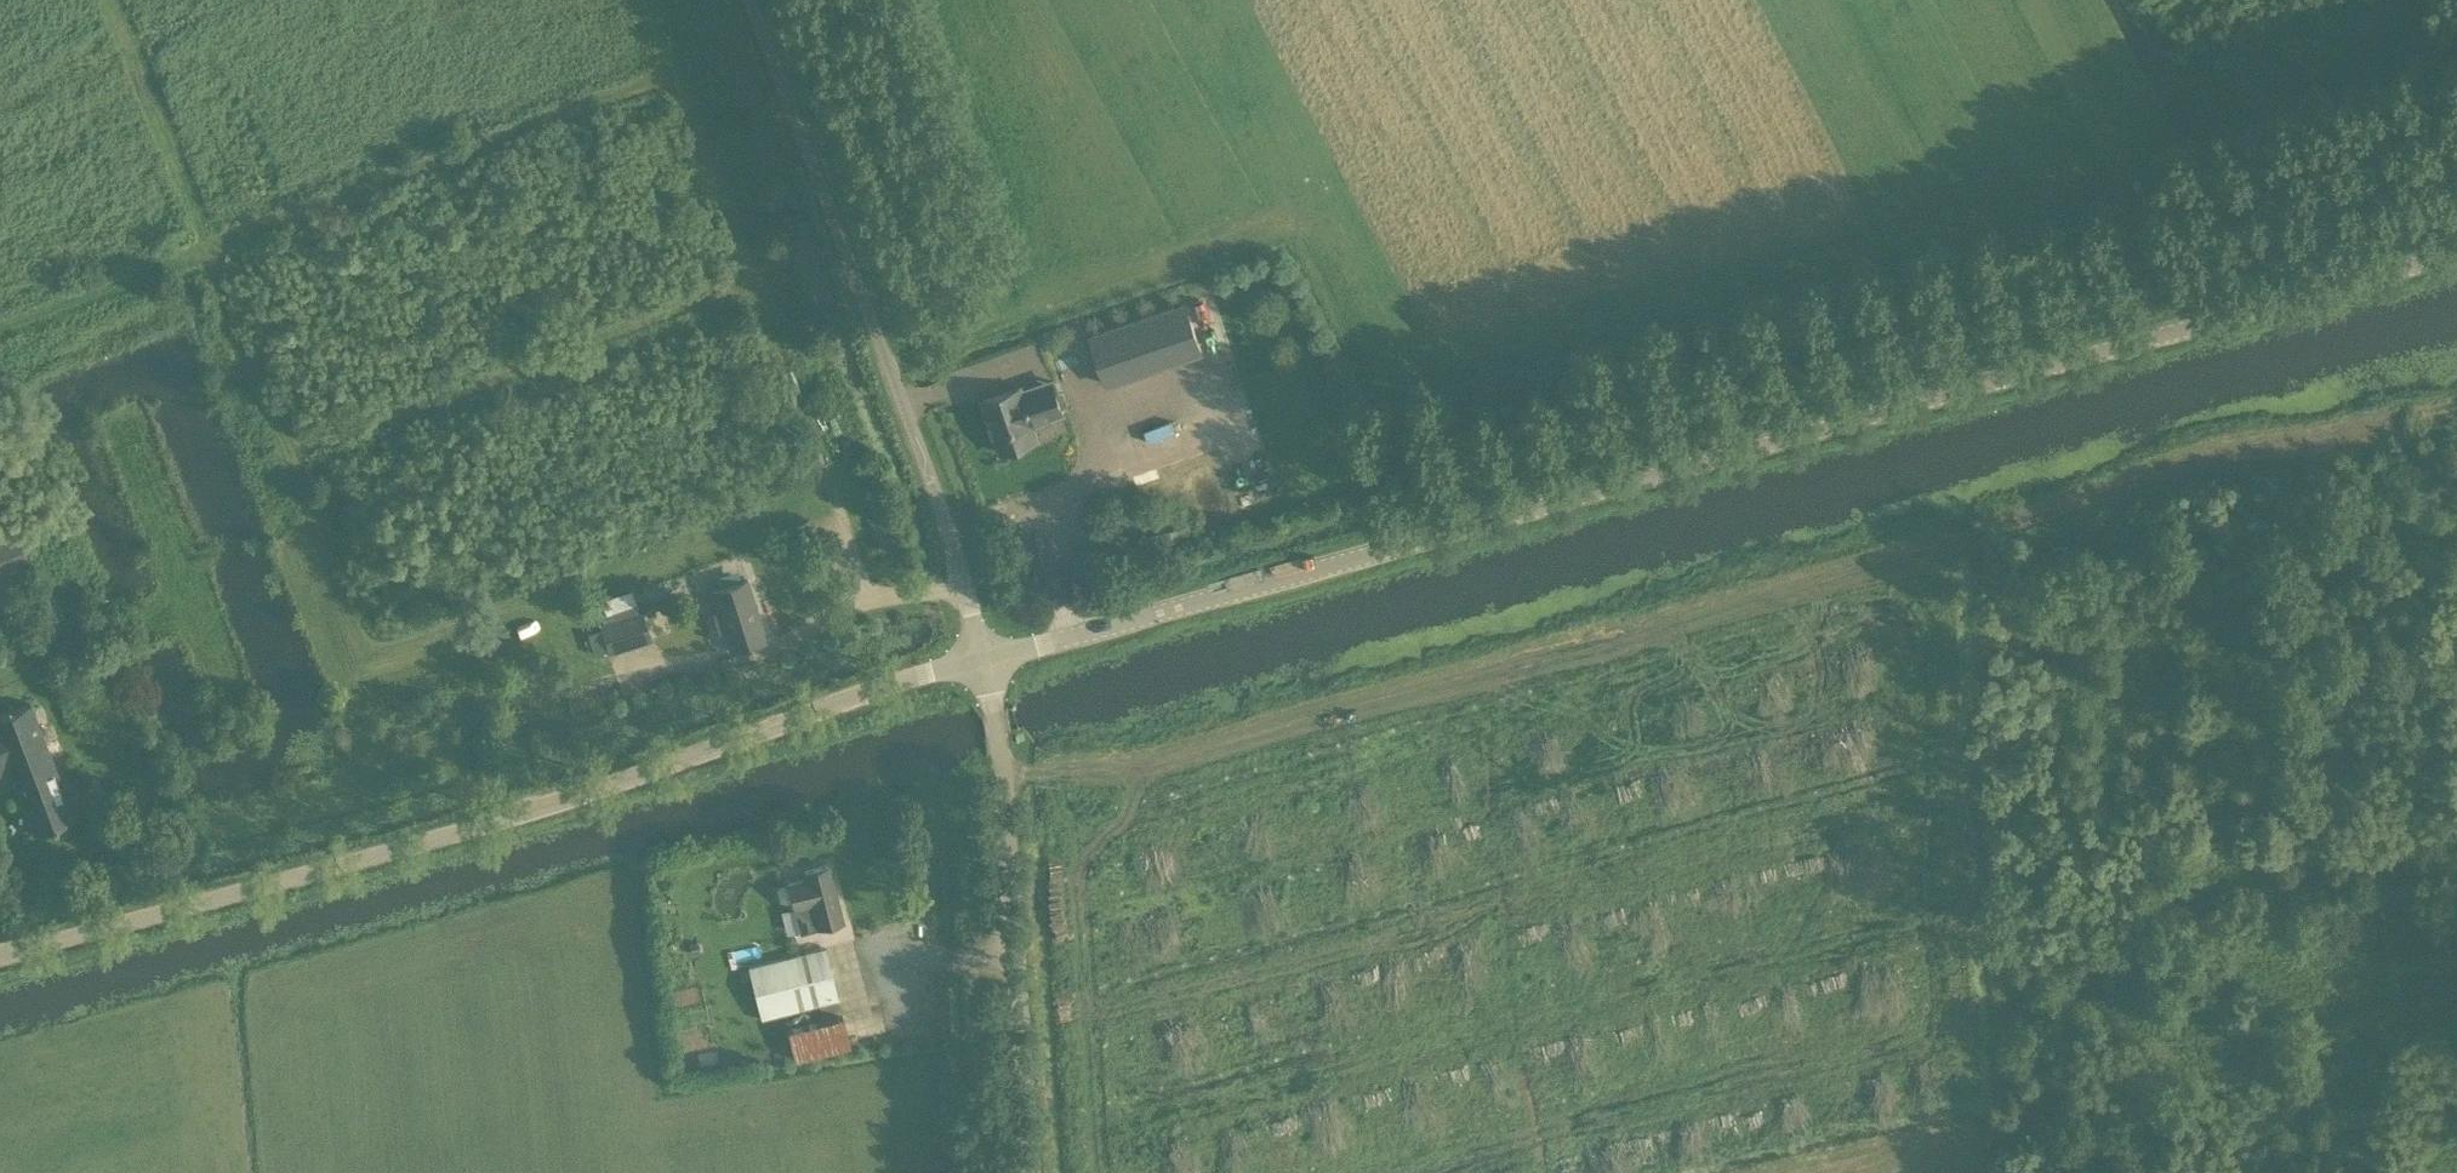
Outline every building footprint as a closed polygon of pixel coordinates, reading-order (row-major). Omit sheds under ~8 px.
[(1189,305),(1094,336),(1110,384),(1205,354),(1189,305)] [(1022,386),(980,399),(998,455),(1042,441),(1037,423),(1067,413),(1055,378),(1023,388),(1022,386)] [(29,559),(16,523),(0,528),(0,570),(29,559)] [(746,581),(714,591),(720,609),(712,612),(719,633),(726,630),(732,650),(765,640),(746,581)] [(610,654),(652,640),(642,610),(639,611),(636,603),(600,615),(603,623),(600,624),(610,654)] [(11,770),(36,834),(87,814),(79,793),(67,798),(31,704),(0,716),(0,775),(11,770)] [(508,730),(500,734),(502,742),(511,738),(508,730)] [(805,872),(807,880),(788,885),(794,907),(813,903),(819,927),(842,921),(828,866),(805,872)] [(749,967),(762,1017),(836,998),(823,948),(749,967)] [(792,1026),(800,1057),(858,1042),(849,1011),(792,1026)]
